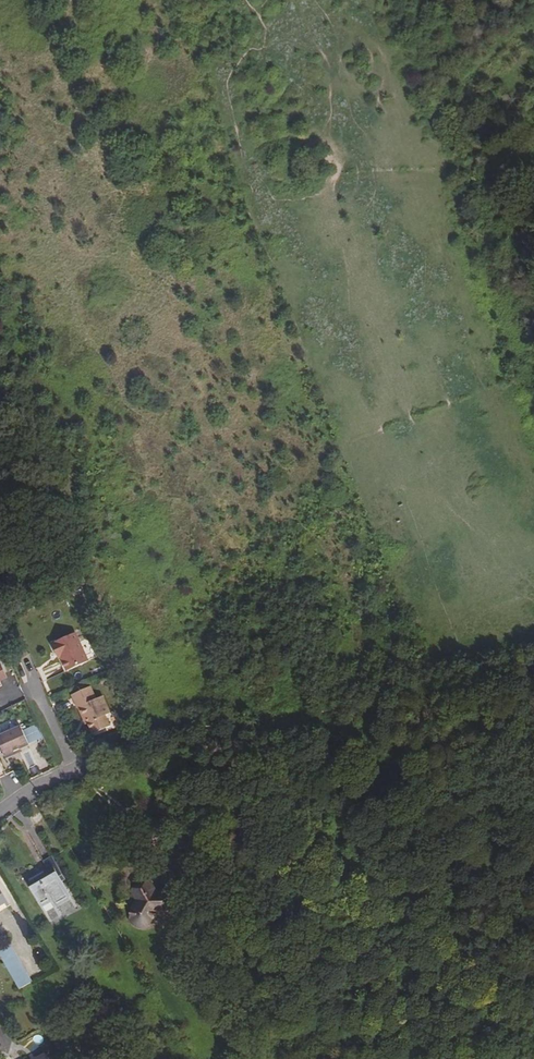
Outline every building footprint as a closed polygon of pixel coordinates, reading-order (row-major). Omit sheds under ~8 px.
[(67,637),(81,666),(88,663),(88,662),(80,644),(75,633),(67,637)] [(60,655),(62,659),(68,673),(81,666),(67,637),(51,644),(57,657),(60,655)] [(86,641),(94,659),(97,658),(89,640),(86,641)] [(80,644),(88,662),(94,659),(86,641),(80,644)] [(49,692),(64,686),(60,678),(46,684),(49,692)] [(88,722),(89,725),(93,735),(111,727),(106,717),(110,715),(103,699),(99,701),(93,687),(72,697),(79,711),(80,710),(85,722),(88,722)] [(20,727),(16,729),(24,747),(28,745),(20,727)] [(12,755),(11,753),(19,749),(24,747),(16,729),(0,736),(0,748),(5,759),(12,755)] [(62,882),(66,880),(66,879),(52,857),(44,862),(49,869),(29,881),(43,907),(52,902),(55,908),(72,898),(62,882)] [(151,880),(132,892),(137,901),(131,912),(131,914),(132,917),(132,920),(133,923),(135,925),(137,927),(140,927),(143,927),(148,927),(151,925),(154,922),(159,913),(174,913),(174,892),(159,892),(151,880)] [(1,912),(11,906),(0,887),(0,912),(1,912)] [(19,990),(33,982),(11,945),(0,951),(0,956),(1,957),(19,990)]
